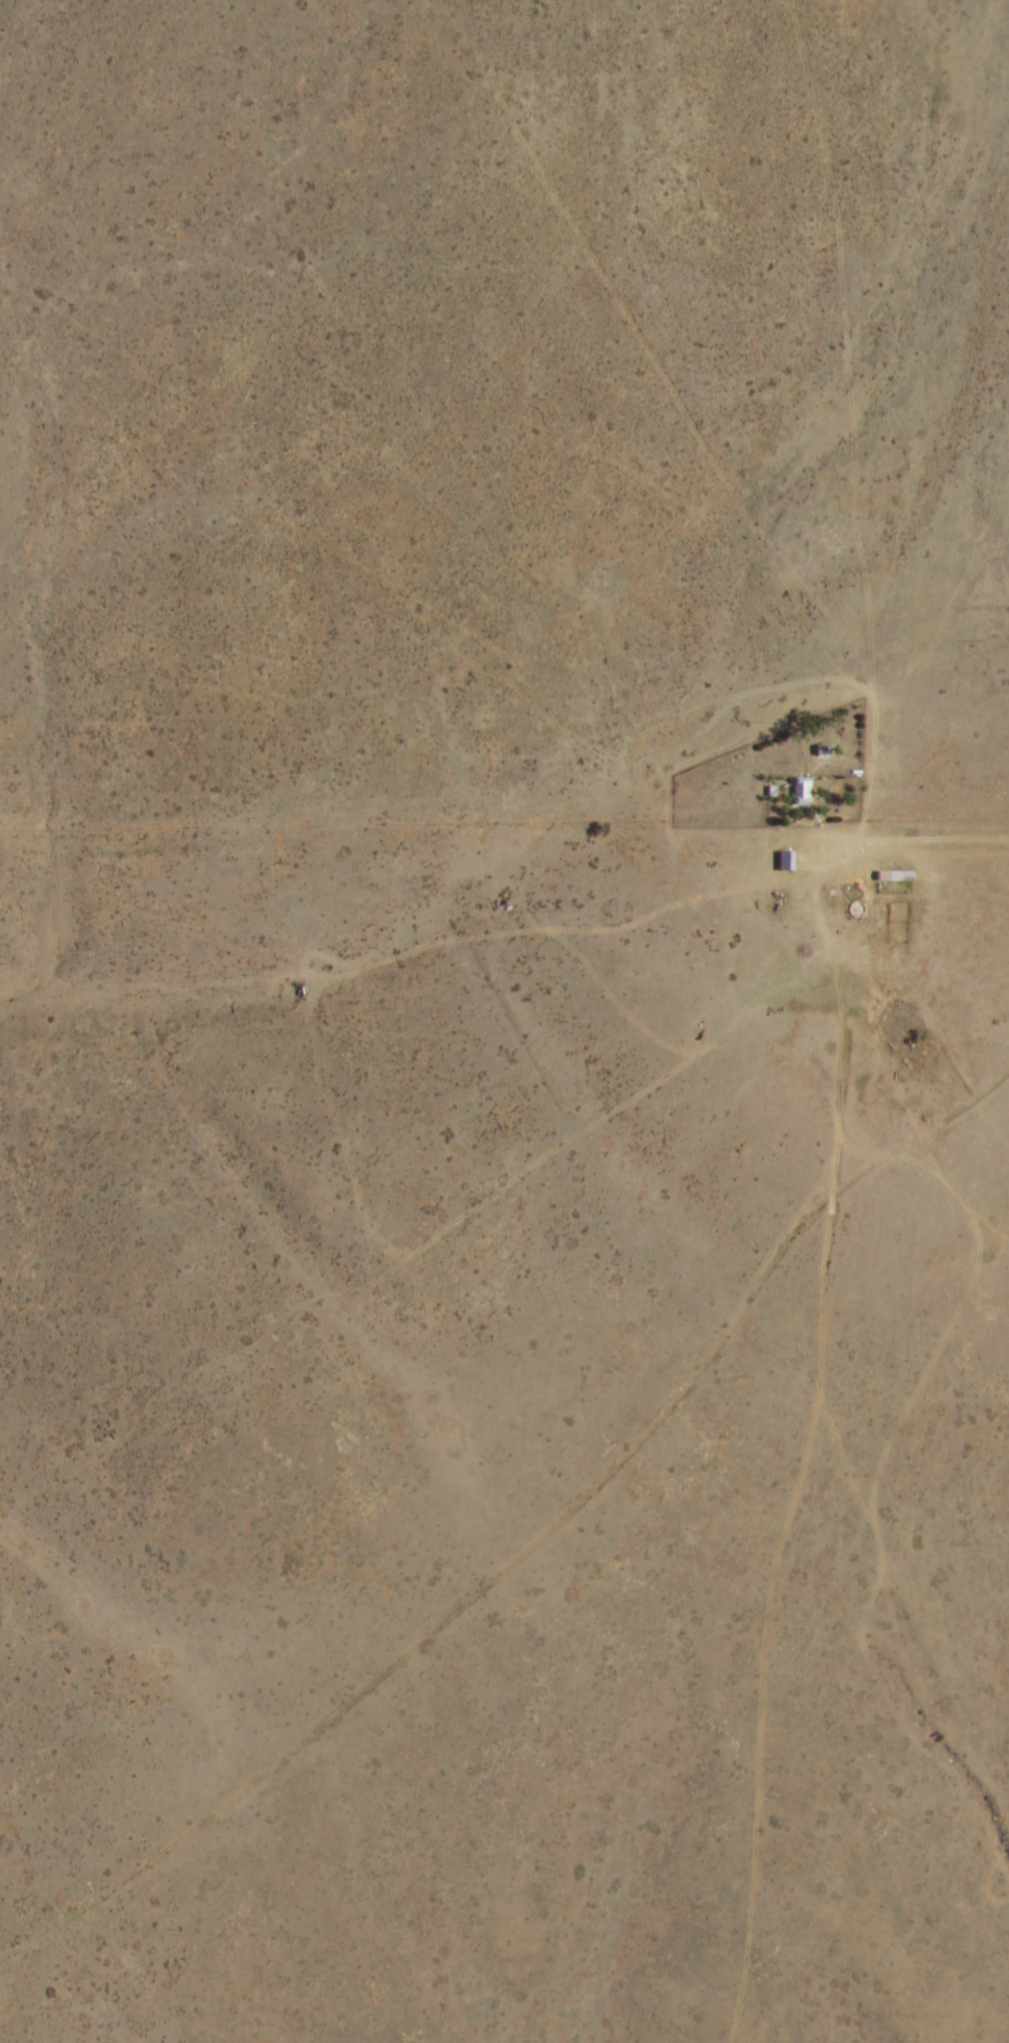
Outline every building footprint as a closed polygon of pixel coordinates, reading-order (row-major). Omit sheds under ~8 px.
[(816,758),(831,757),(830,747),(815,747),(816,758)] [(810,781),(792,781),(792,810),(810,809),(810,781)] [(779,872),(793,872),(793,854),(779,854),(779,872)] [(913,872),(875,872),(875,882),(913,882),(913,872)]
